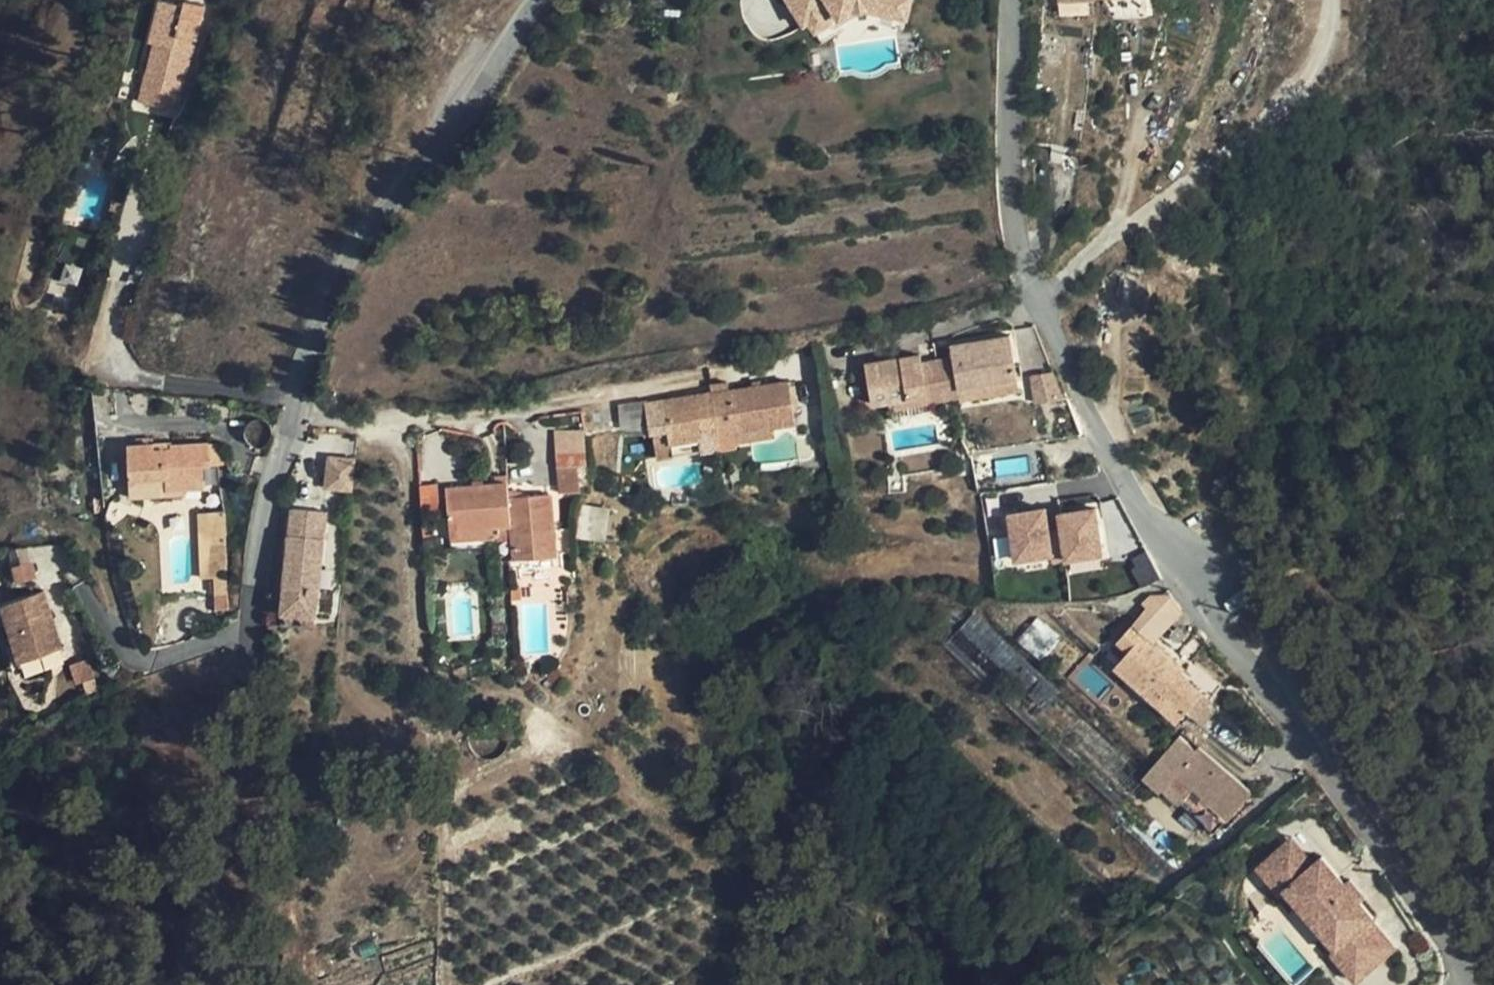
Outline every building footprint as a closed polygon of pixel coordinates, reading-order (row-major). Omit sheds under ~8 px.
[(203,5),(185,0),(184,5),(165,0),(159,0),(149,41),(155,42),(140,101),(177,111),(203,5)] [(804,25),(831,8),(832,10),(848,0),(851,0),(788,0),(804,25)] [(832,10),(837,18),(850,9),(867,7),(909,17),(912,0),(888,0),(887,2),(878,0),(851,0),(848,0),(832,10)] [(64,265),(61,281),(78,284),(81,268),(64,265)] [(872,406),(889,402),(926,396),(928,405),(960,399),(958,390),(1016,380),(1010,335),(950,346),(952,357),(920,362),(919,355),(865,364),(872,406)] [(1029,378),(1036,403),(1060,396),(1052,371),(1029,378)] [(1018,391),(1016,380),(958,390),(960,399),(960,402),(1018,391)] [(734,436),(774,430),(795,427),(788,381),(665,399),(668,424),(672,446),(700,442),(702,455),(721,452),(719,438),(734,436)] [(926,396),(889,402),(890,411),(928,405),(926,396)] [(618,404),(620,430),(642,428),(640,402),(618,404)] [(674,459),(672,446),(668,424),(651,427),(656,462),(674,459)] [(581,428),(553,431),(557,468),(577,466),(585,465),(581,428)] [(775,436),(774,430),(734,436),(735,442),(775,436)] [(154,442),(154,444),(154,450),(171,450),(171,446),(171,441),(154,442)] [(226,444),(171,446),(171,450),(154,450),(154,444),(129,445),(130,490),(203,488),(203,466),(227,466),(226,444)] [(329,457),(327,487),(350,490),(353,460),(329,457)] [(557,468),(560,494),(580,491),(577,466),(557,468)] [(446,486),(451,542),(494,538),(493,527),(510,526),(511,539),(513,559),(557,555),(556,538),(555,531),(551,494),(517,498),(508,498),(507,481),(446,486)] [(1036,513),(1062,508),(1082,505),(1100,502),(1097,481),(1032,493),(1036,513)] [(445,522),(443,484),(419,486),(421,523),(445,522)] [(1085,518),(1082,505),(1062,508),(1065,520),(1076,517),(1076,519),(1085,518)] [(580,506),(579,539),(605,539),(606,507),(580,506)] [(282,615),(315,618),(325,511),(292,508),(282,615)] [(196,511),(198,578),(213,578),(213,610),(226,610),(223,511),(196,511)] [(494,541),(511,539),(510,526),(493,527),(494,538),(494,541)] [(1047,538),(997,530),(995,548),(1044,556),(1047,538)] [(1148,556),(1131,561),(1139,584),(1156,579),(1148,556)] [(1155,643),(1184,613),(1171,594),(1151,595),(1143,603),(1147,607),(1133,625),(1155,643)] [(45,611),(2,625),(9,649),(20,683),(35,678),(64,669),(45,611)] [(1009,706),(1042,678),(973,614),(944,647),(1009,706)] [(314,628),(315,618),(282,615),(280,625),(314,628)] [(1018,641),(1042,662),(1061,638),(1037,618),(1018,641)] [(1177,706),(1187,713),(1203,694),(1181,674),(1185,670),(1133,625),(1125,618),(1110,635),(1129,652),(1115,668),(1156,703),(1163,694),(1177,706)] [(20,683),(9,649),(2,652),(16,694),(38,688),(35,678),(20,683)] [(77,693),(95,691),(92,660),(73,662),(77,693)] [(1180,804),(1164,789),(1160,793),(1143,779),(1147,774),(1042,678),(1009,706),(1174,858),(1203,825),(1180,804)] [(1163,694),(1156,703),(1169,714),(1177,706),(1163,694)] [(1187,713),(1177,706),(1169,714),(1179,723),(1187,713)] [(1179,737),(1147,774),(1164,789),(1180,804),(1194,790),(1176,775),(1195,752),(1196,751),(1179,737)] [(1218,772),(1195,752),(1176,775),(1194,790),(1230,819),(1252,792),(1224,767),(1218,772)] [(1160,793),(1164,789),(1147,774),(1143,779),(1160,793)] [(1319,858),(1302,873),(1278,847),(1254,868),(1278,895),(1282,891),(1294,880),(1333,923),(1321,934),(1333,948),(1329,952),(1354,981),(1395,945),(1371,919),(1373,917),(1319,858)] [(308,963),(306,984),(382,984),(442,956),(438,901),(308,963)]
